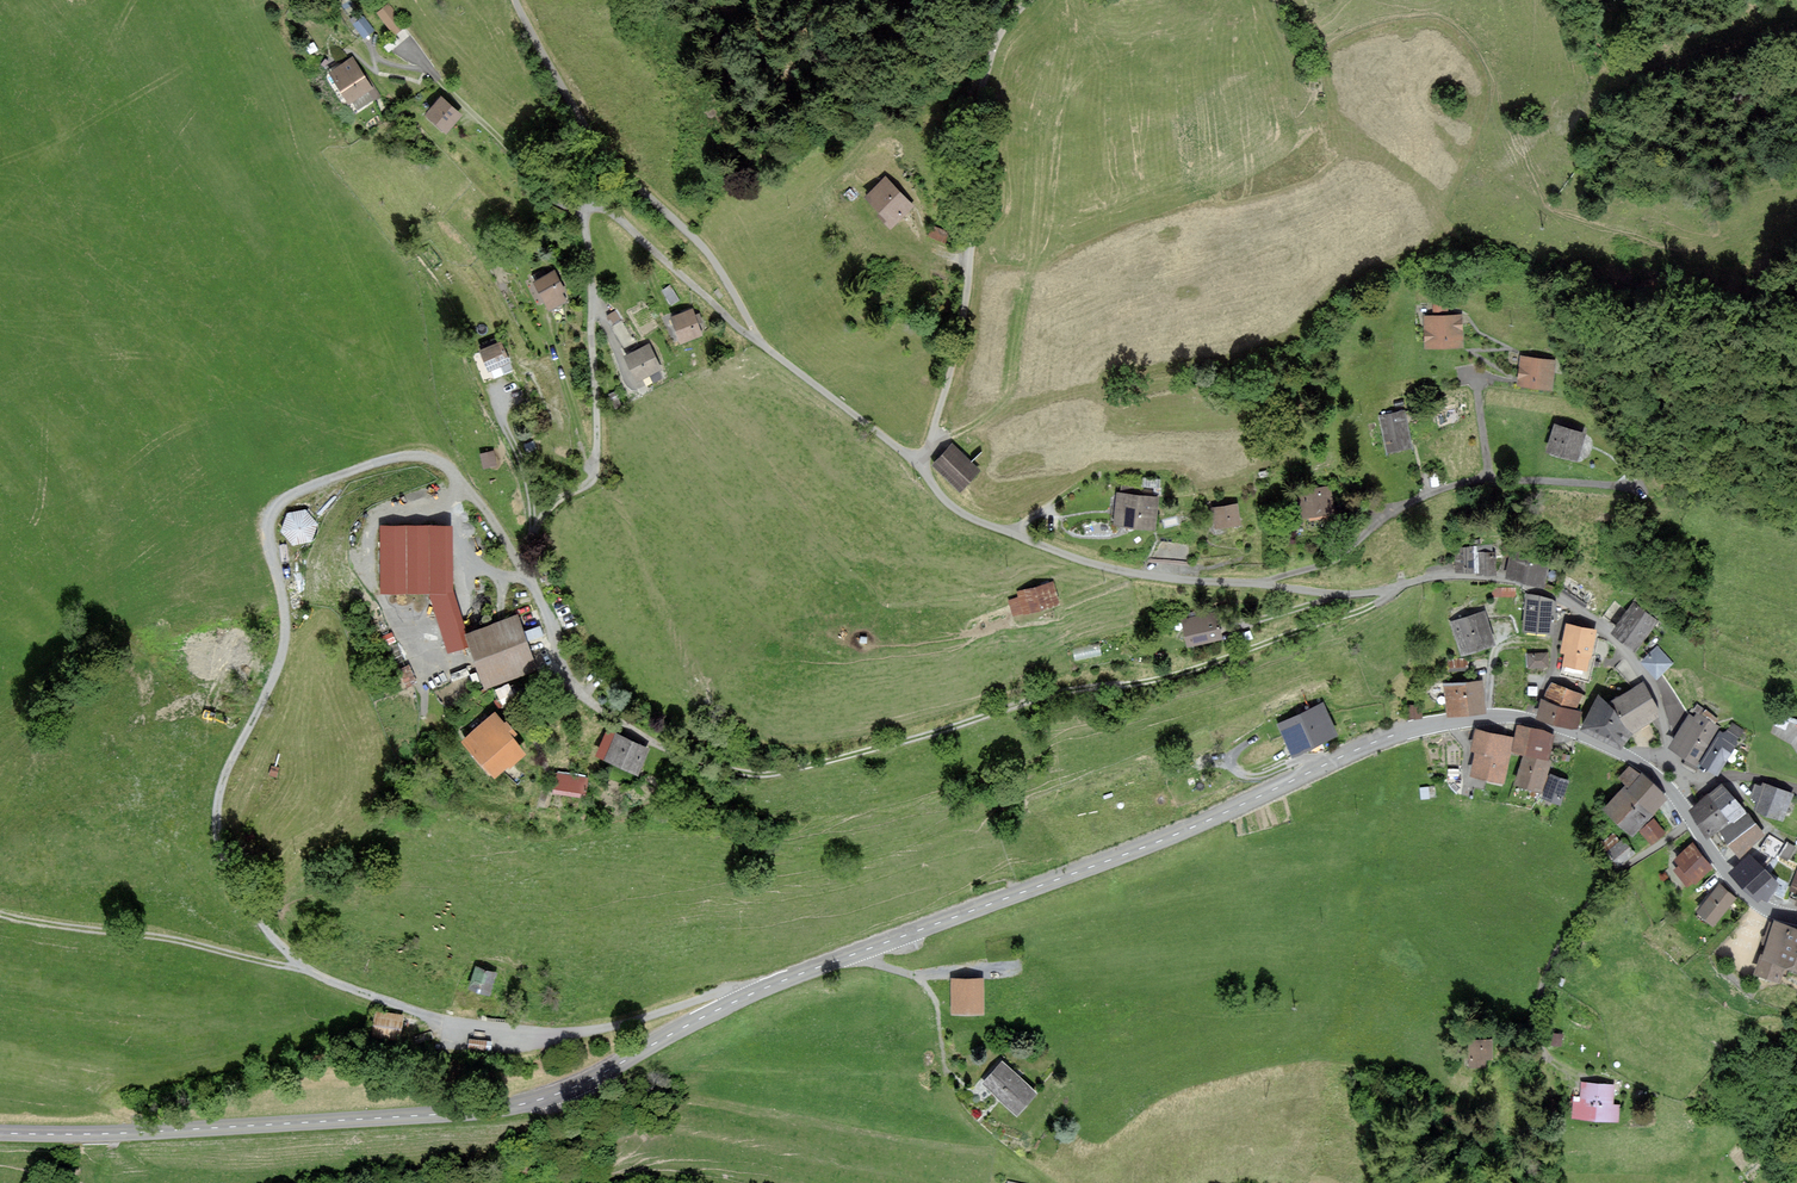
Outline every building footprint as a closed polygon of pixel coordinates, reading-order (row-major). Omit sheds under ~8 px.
[(404,25),(388,4),(378,12),(394,33),(404,25)] [(373,29),(363,17),(354,24),(363,37),(373,29)] [(353,58),(331,72),(350,102),(354,99),(358,107),(379,95),(374,87),(371,88),(353,58)] [(461,115),(441,97),(426,113),(447,131),(461,115)] [(887,178),(867,196),(892,224),(912,206),(887,178)] [(565,290),(554,271),(536,281),(551,308),(565,300),(561,292),(565,290)] [(1433,301),(1434,311),(1443,310),(1442,300),(1433,301)] [(701,334),(692,310),(673,317),(683,341),(701,334)] [(1426,317),(1427,346),(1462,345),(1461,316),(1426,317)] [(501,343),(481,350),(489,369),(508,362),(501,343)] [(664,374),(648,345),(626,357),(638,379),(644,376),(648,383),(664,374)] [(1523,357),(1518,383),(1550,388),(1554,362),(1523,357)] [(1389,450),(1410,445),(1403,412),(1381,416),(1389,450)] [(1556,426),(1548,451),(1576,459),(1584,434),(1556,426)] [(952,445),(932,464),(959,493),(979,474),(952,445)] [(485,466),(498,462),(493,446),(480,450),(485,466)] [(1300,492),(1304,516),(1336,510),(1332,487),(1300,492)] [(1119,494),(1115,522),(1152,526),(1156,499),(1119,494)] [(1211,509),(1215,527),(1239,522),(1236,504),(1211,509)] [(309,508),(292,510),(284,526),(294,540),(312,539),(319,523),(309,508)] [(472,642),(457,587),(458,587),(456,522),(384,524),(386,589),(433,587),(450,648),(472,642)] [(1458,548),(1458,571),(1493,572),(1493,553),(1475,553),(1475,548),(1458,548)] [(1515,550),(1508,577),(1542,585),(1548,559),(1515,550)] [(1011,595),(1018,617),(1055,606),(1048,584),(1011,595)] [(1528,598),(1525,631),(1549,633),(1551,599),(1528,598)] [(1635,604),(1613,631),(1635,648),(1656,621),(1635,604)] [(1214,613),(1184,620),(1190,645),(1221,638),(1214,613)] [(1453,622),(1461,652),(1494,643),(1485,613),(1453,622)] [(521,614),(472,631),(489,682),(538,666),(521,614)] [(1586,671),(1592,643),(1595,631),(1567,625),(1561,651),(1566,652),(1563,666),(1578,669),(1586,671)] [(1659,648),(1643,662),(1657,677),(1672,663),(1659,648)] [(1547,653),(1528,654),(1529,668),(1548,666),(1547,653)] [(1446,684),(1448,714),(1484,711),(1482,681),(1446,684)] [(1584,695),(1550,684),(1545,700),(1543,699),(1537,715),(1574,727),(1579,712),(1575,711),(1578,702),(1581,703),(1584,695)] [(1620,748),(1632,732),(1656,716),(1641,685),(1611,705),(1599,696),(1582,728),(1620,748)] [(1322,704),(1279,724),(1293,753),(1336,733),(1322,704)] [(1408,705),(1409,718),(1421,717),(1420,705),(1408,705)] [(501,707),(467,735),(497,771),(530,743),(501,707)] [(1693,764),(1695,762),(1717,729),(1693,714),(1670,747),(1693,764)] [(1731,724),(1725,734),(1717,729),(1695,762),(1714,774),(1743,732),(1731,724)] [(1518,726),(1513,750),(1548,758),(1553,735),(1518,726)] [(612,728),(602,751),(642,768),(652,745),(612,728)] [(1471,774),(1503,781),(1513,738),(1477,730),(1472,749),(1477,750),(1471,774)] [(1516,783),(1541,790),(1549,762),(1524,755),(1516,783)] [(1632,831),(1657,804),(1663,797),(1632,768),(1622,779),(1628,784),(1624,789),(1607,807),(1632,831)] [(560,771),(557,789),(586,794),(589,777),(560,771)] [(1550,775),(1543,798),(1559,802),(1566,779),(1550,775)] [(1744,811),(1723,784),(1707,796),(1729,823),(1744,811)] [(1759,799),(1755,808),(1783,819),(1792,795),(1764,784),(1762,788),(1755,786),(1752,796),(1759,799)] [(1717,832),(1729,823),(1707,796),(1689,810),(1709,837),(1717,832)] [(1744,811),(1729,823),(1717,832),(1726,844),(1753,823),(1744,811)] [(1655,821),(1640,830),(1650,845),(1664,835),(1655,821)] [(1764,837),(1753,823),(1726,844),(1737,858),(1764,837)] [(1761,850),(1757,856),(1781,873),(1796,853),(1768,832),(1757,847),(1761,850)] [(1624,842),(1609,854),(1619,867),(1634,855),(1624,842)] [(1693,845),(1675,858),(1681,865),(1676,868),(1688,884),(1710,868),(1693,845)] [(1746,855),(1728,874),(1762,904),(1779,886),(1746,855)] [(1718,885),(1695,913),(1711,926),(1734,898),(1718,885)] [(1757,973),(1778,980),(1784,964),(1796,968),(1796,929),(1775,922),(1757,973)] [(479,965),(473,982),(492,989),(498,971),(479,965)] [(981,978),(950,979),(951,1016),(982,1015),(981,978)] [(406,1014),(379,1010),(375,1034),(402,1038),(406,1014)] [(1488,1041),(1466,1043),(1467,1068),(1490,1067),(1488,1041)] [(1000,1061),(978,1083),(1010,1113),(1031,1091),(1000,1061)] [(1611,1086),(1578,1084),(1576,1104),(1569,1104),(1568,1120),(1614,1123),(1615,1106),(1610,1106),(1611,1086)]
